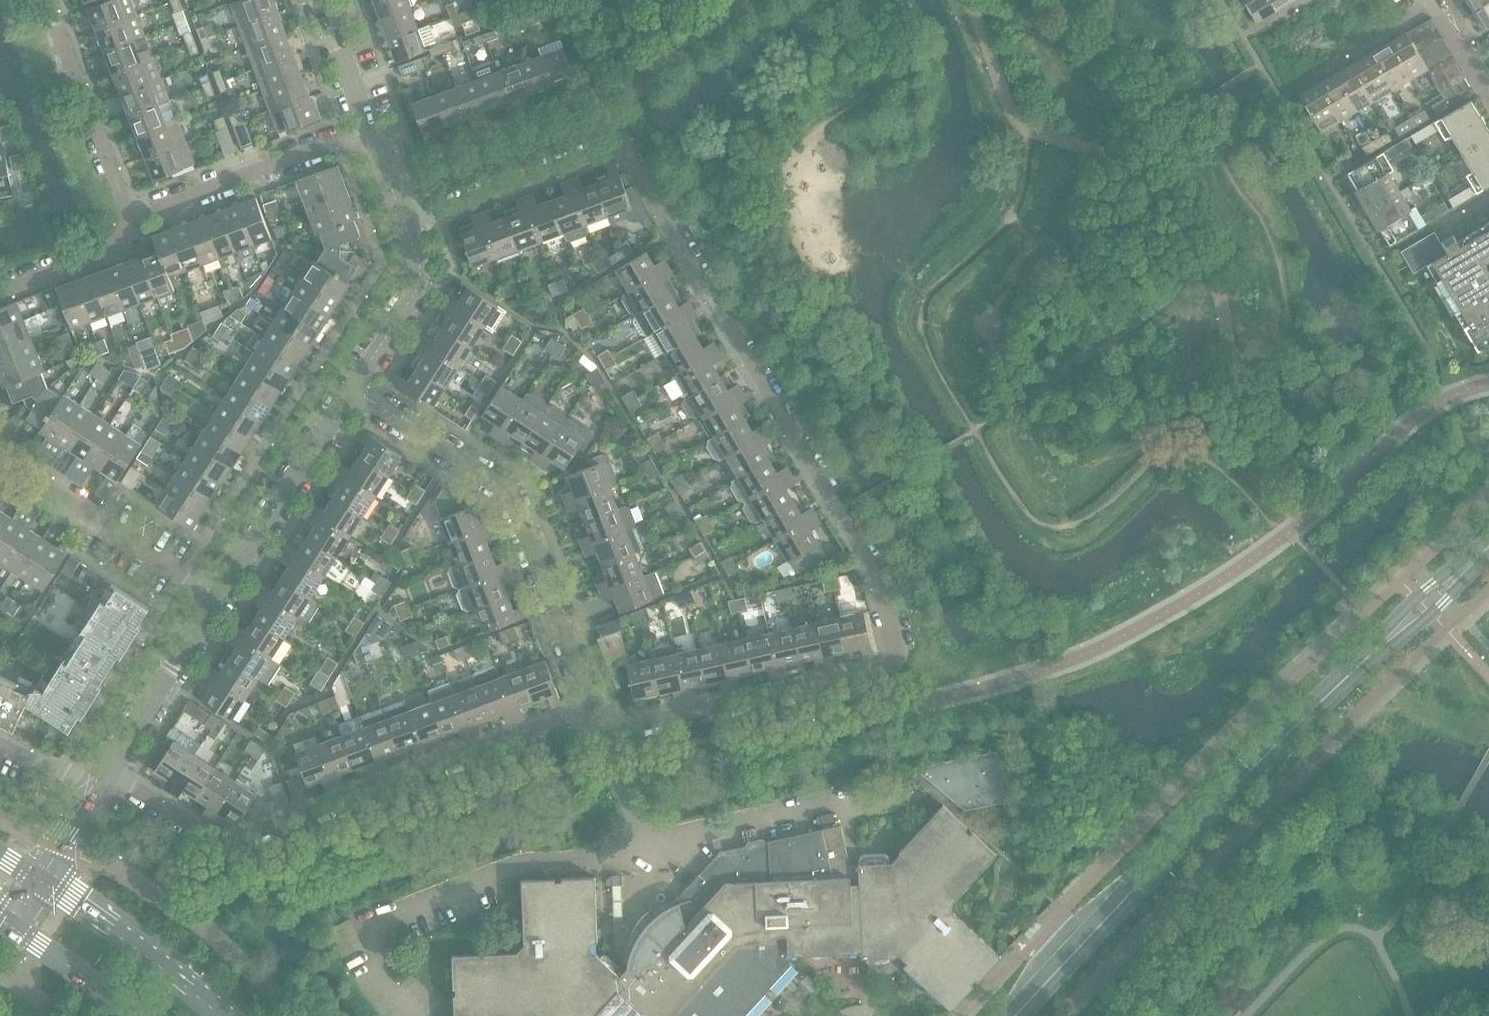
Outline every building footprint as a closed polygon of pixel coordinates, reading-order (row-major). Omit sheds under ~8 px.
[(131,0),(108,0),(87,8),(96,30),(136,15),(131,0)] [(179,0),(175,0),(171,2),(175,13),(183,10),(179,0)] [(273,0),(240,0),(248,21),(277,10),(273,0)] [(416,0),(374,0),(380,16),(394,11),(415,3),(416,0)] [(1265,0),(1243,0),(1255,20),(1271,11),(1265,0)] [(1271,11),(1289,0),(1265,0),(1271,11)] [(1488,3),(1488,0),(1468,0),(1475,11),(1488,3)] [(458,13),(453,2),(446,5),(450,16),(458,13)] [(416,27),(409,7),(414,4),(415,3),(394,11),(380,16),(388,38),(416,27)] [(1488,27),(1488,3),(1475,11),(1485,29),(1488,27)] [(285,31),(277,10),(248,21),(256,42),(285,31)] [(462,24),(458,13),(450,16),(454,27),(462,24)] [(540,20),(537,13),(526,17),(529,25),(540,20)] [(144,36),(136,15),(96,30),(104,51),(144,36)] [(529,25),(526,17),(516,21),(519,29),(529,25)] [(1412,44),(1438,28),(1432,18),(1431,18),(1406,33),(1412,44)] [(424,46),(435,42),(429,24),(417,29),(416,27),(388,38),(396,61),(425,50),(424,46)] [(208,36),(204,26),(196,29),(200,39),(208,36)] [(1418,55),(1445,39),(1438,28),(1412,44),(1418,55)] [(498,37),(495,29),(484,33),(487,41),(498,37)] [(195,42),(190,31),(183,34),(187,45),(195,42)] [(285,31),(256,42),(246,46),(255,68),(293,53),(285,31)] [(487,41),(484,33),(473,37),(476,45),(487,41)] [(1418,55),(1412,44),(1406,33),(1389,43),(1410,78),(1426,68),(1424,64),(1418,55)] [(153,58),(144,36),(104,51),(113,73),(153,58)] [(212,47),(208,36),(200,39),(204,50),(212,47)] [(1424,64),(1451,49),(1445,39),(1418,55),(1424,64)] [(455,48),(453,44),(452,41),(441,45),(444,52),(455,48)] [(199,52),(195,42),(187,45),(191,55),(199,52)] [(1410,78),(1389,43),(1371,54),(1391,89),(1410,78)] [(444,52),(441,45),(429,49),(431,56),(444,52)] [(574,76),(563,47),(540,55),(551,84),(574,76)] [(1430,75),(1457,59),(1451,49),(1424,64),(1426,68),(1430,75)] [(301,74),(293,53),(255,68),(262,89),(301,74)] [(1391,89),(1371,54),(1354,64),(1374,99),(1391,89)] [(551,84),(540,55),(520,63),(530,92),(551,84)] [(420,57),(398,66),(402,77),(425,69),(420,57)] [(161,79),(153,58),(113,73),(121,94),(161,79)] [(1436,85),(1463,70),(1457,59),(1430,75),(1436,85)] [(530,92),(520,63),(498,71),(509,100),(530,92)] [(1374,99),(1354,64),(1336,74),(1357,109),(1374,99)] [(224,79),(220,68),(212,71),(217,83),(224,79)] [(1442,95),(1469,79),(1463,70),(1436,85),(1442,95)] [(509,100),(498,71),(477,79),(488,108),(509,100)] [(211,85),(207,73),(199,76),(203,88),(211,85)] [(309,96),(301,74),(262,89),(271,111),(309,96)] [(1357,109),(1336,74),(1319,84),(1338,115),(1340,119),(1357,109)] [(159,105),(156,97),(166,92),(161,79),(121,94),(129,116),(159,105)] [(228,90),(224,79),(217,83),(220,93),(228,90)] [(488,108),(477,79),(456,87),(467,116),(488,108)] [(1436,113),(1474,91),(1475,90),(1469,79),(1442,95),(1444,98),(1431,105),(1436,113)] [(1338,115),(1319,84),(1300,95),(1320,130),(1340,119),(1338,115)] [(215,95),(211,85),(203,88),(207,98),(215,95)] [(467,116),(456,87),(435,94),(446,124),(467,116)] [(446,124),(435,94),(417,101),(414,91),(402,96),(410,118),(416,116),(422,132),(446,124)] [(321,117),(313,95),(309,96),(271,111),(279,133),(288,129),(321,117)] [(1451,136),(1480,118),(1481,117),(1471,101),(1470,100),(1411,135),(1416,143),(1438,130),(1445,140),(1451,136)] [(167,126),(159,105),(129,116),(137,137),(167,126)] [(1413,127),(1429,118),(1424,110),(1409,119),(1413,127)] [(241,122),(236,111),(228,114),(233,125),(241,122)] [(227,128),(223,116),(215,119),(220,130),(227,128)] [(1488,137),(1488,130),(1485,123),(1486,123),(1485,122),(1484,123),(1480,118),(1451,136),(1462,154),(1488,137)] [(1399,135),(1413,127),(1409,119),(1394,127),(1399,135)] [(253,144),(244,121),(241,122),(233,125),(242,149),(253,144)] [(186,143),(177,122),(167,126),(137,137),(146,159),(186,143)] [(236,151),(227,128),(220,130),(216,132),(224,155),(236,151)] [(1379,147),(1374,139),(1372,141),(1366,131),(1355,137),(1366,155),(1379,147)] [(1392,140),(1387,132),(1374,139),(1379,147),(1392,140)] [(1394,169),(1388,160),(1411,146),(1406,137),(1347,173),(1348,174),(1347,174),(1357,191),(1357,190),(1388,173),(1394,169)] [(1462,154),(1472,171),(1488,161),(1488,137),(1462,154)] [(194,164),(186,143),(146,159),(154,180),(183,169),(183,168),(194,164)] [(3,146),(0,147),(0,200),(5,199),(3,191),(12,189),(3,146)] [(1336,173),(1352,163),(1347,155),(1331,164),(1336,173)] [(1488,185),(1488,161),(1472,171),(1466,175),(1471,185),(1448,199),(1453,207),(1488,185)] [(344,183),(337,165),(297,180),(304,198),(344,183)] [(647,215),(630,186),(625,188),(617,168),(607,172),(609,177),(596,182),(608,215),(609,214),(612,223),(628,217),(628,218),(631,220),(635,221),(639,220),(647,215)] [(1367,209),(1398,191),(1388,173),(1357,190),(1360,196),(1359,197),(1360,198),(1360,197),(1364,204),(1363,204),(1367,209)] [(608,215),(596,182),(582,188),(580,182),(572,185),(586,223),(608,215)] [(350,200),(344,183),(304,198),(310,215),(350,200)] [(586,223),(572,185),(562,189),(564,194),(551,199),(563,231),(564,231),(567,239),(571,241),(586,235),(588,232),(585,223),(586,223)] [(1408,209),(1398,191),(1367,209),(1370,215),(1374,221),(1374,222),(1376,221),(1379,227),(1408,209)] [(271,237),(256,197),(238,204),(253,244),(271,237)] [(279,207),(276,199),(263,204),(266,212),(279,207)] [(563,231),(551,199),(537,204),(535,199),(526,202),(541,240),(563,231)] [(357,218),(350,200),(310,215),(317,232),(320,231),(354,219),(357,218)] [(1389,244),(1448,209),(1444,201),(1421,215),(1415,205),(1408,209),(1379,227),(1378,227),(1388,243),(1389,243),(1389,244)] [(541,240),(526,202),(517,205),(519,211),(506,216),(518,248),(541,240)] [(253,244),(238,204),(222,210),(236,250),(253,244)] [(282,215),(279,207),(266,212),(269,220),(282,215)] [(236,250),(222,210),(205,216),(220,256),(236,250)] [(518,248),(506,216),(492,221),(490,215),(482,219),(496,257),(518,248)] [(220,256),(205,216),(188,222),(203,262),(220,256)] [(360,236),(354,219),(320,231),(325,247),(356,251),(351,239),(360,236)] [(496,257),(482,219),(472,222),(474,228),(460,233),(472,266),(496,257)] [(1457,240),(1453,234),(1441,242),(1434,231),(1400,251),(1413,273),(1425,265),(1435,281),(1430,283),(1451,316),(1455,313),(1477,351),(1488,344),(1488,271),(1484,262),(1488,259),(1488,221),(1457,240)] [(203,262),(188,222),(171,228),(186,269),(203,262)] [(186,269),(171,228),(152,236),(157,250),(159,249),(169,275),(186,269)] [(633,251),(627,240),(619,244),(626,256),(633,251)] [(357,267),(349,261),(356,251),(325,247),(317,262),(347,282),(357,267)] [(174,289),(169,275),(159,249),(157,250),(142,255),(157,296),(157,295),(161,305),(176,300),(173,290),(174,289)] [(628,290),(663,269),(659,261),(653,264),(646,251),(616,269),(628,290)] [(612,264),(605,252),(598,256),(605,268),(612,264)] [(270,265),(265,253),(257,256),(262,268),(270,265)] [(157,296),(142,255),(125,262),(140,302),(157,296)] [(605,268),(598,256),(590,261),(597,273),(605,268)] [(350,284),(347,282),(317,262),(314,260),(303,276),(340,299),(350,284)] [(140,302),(125,262),(108,268),(123,308),(140,302)] [(123,308),(108,268),(90,274),(105,315),(123,308)] [(671,293),(663,281),(668,278),(663,269),(628,290),(623,294),(622,299),(630,313),(634,314),(671,293)] [(256,287),(265,275),(264,271),(247,278),(252,291),(256,287)] [(105,315),(90,274),(73,281),(88,321),(105,315)] [(267,295),(276,281),(276,280),(268,275),(259,290),(267,295)] [(340,299),(303,276),(293,291),(330,315),(340,299)] [(568,290),(564,278),(556,281),(561,293),(568,290)] [(518,293),(514,280),(506,283),(511,296),(518,293)] [(88,321),(73,281),(56,287),(71,328),(88,321)] [(561,293),(556,281),(548,284),(552,296),(561,293)] [(511,296),(506,283),(498,286),(503,299),(511,296)] [(243,298),(239,285),(231,288),(236,300),(243,298)] [(506,311),(498,305),(469,286),(460,299),(455,296),(450,304),(493,332),(506,311)] [(236,300),(231,288),(223,290),(228,303),(236,300)] [(330,315),(293,291),(284,307),(320,330),(330,315)] [(647,335),(688,311),(683,303),(678,306),(671,293),(634,314),(647,335)] [(58,305),(54,295),(44,299),(48,309),(58,305)] [(262,304),(250,297),(246,304),(257,311),(262,304)] [(17,301),(0,308),(0,329),(24,319),(17,301)] [(257,311),(246,304),(242,311),(253,318),(257,311)] [(493,332),(450,304),(445,312),(450,315),(442,327),(471,346),(484,327),(493,332)] [(223,316),(219,305),(201,312),(203,319),(205,324),(216,320),(223,316)] [(65,323),(58,306),(50,309),(56,326),(65,323)] [(588,314),(583,306),(572,313),(577,320),(588,314)] [(320,330),(284,307),(274,322),(310,345),(320,330)] [(695,335),(688,322),(693,319),(688,311),(647,335),(647,336),(653,332),(665,352),(695,335)] [(592,322),(588,314),(577,320),(581,328),(592,322)] [(24,319),(0,329),(0,348),(31,336),(24,319)] [(194,341),(207,329),(205,324),(203,319),(188,325),(190,331),(194,341)] [(233,329),(221,322),(217,328),(229,335),(233,329)] [(310,345),(274,322),(264,337),(300,360),(310,345)] [(458,366),(471,346),(442,327),(434,340),(429,336),(424,344),(458,366)] [(224,343),(229,335),(217,328),(212,336),(224,343)] [(71,340),(68,331),(56,336),(59,344),(71,340)] [(184,348),(194,341),(190,331),(173,338),(177,351),(184,348)] [(300,360),(264,337),(263,338),(255,333),(246,347),(291,375),(300,360)] [(522,341),(511,333),(507,340),(518,348),(522,341)] [(677,373),(712,352),(707,344),(702,347),(695,335),(665,352),(677,373)] [(31,336),(0,348),(0,368),(38,353),(31,336)] [(551,352),(558,342),(551,337),(544,348),(551,352)] [(109,351),(104,338),(96,341),(101,354),(109,351)] [(177,351),(173,338),(164,341),(169,354),(177,351)] [(74,347),(71,340),(59,344),(62,352),(74,347)] [(513,355),(518,348),(507,340),(502,348),(513,355)] [(101,354),(96,341),(89,344),(93,357),(101,354)] [(559,357),(565,347),(558,342),(551,352),(559,357)] [(458,366),(424,344),(419,352),(424,356),(416,368),(445,387),(458,366)] [(204,354),(193,346),(188,353),(200,360),(204,354)] [(291,375),(246,347),(246,348),(254,353),(245,367),(281,391),(291,375)] [(613,356),(608,348),(597,355),(601,362),(613,356)] [(151,362),(146,350),(139,352),(144,365),(151,362)] [(144,365),(139,352),(131,355),(136,368),(144,365)] [(719,376),(712,364),(717,361),(712,352),(677,373),(678,374),(672,377),(685,397),(719,376)] [(38,353),(0,368),(0,376),(4,386),(7,385),(42,371),(45,370),(38,353)] [(200,360),(188,353),(184,360),(195,367),(200,360)] [(617,363),(613,356),(601,362),(606,370),(617,363)] [(97,377),(104,366),(97,362),(90,373),(97,377)] [(104,381),(111,371),(104,366),(97,377),(104,381)] [(281,391),(245,367),(235,382),(271,406),(281,391)] [(602,374),(597,367),(586,374),(590,381),(602,374)] [(432,408),(445,387),(416,368),(409,380),(404,377),(398,386),(432,408)] [(26,405),(48,387),(42,371),(7,385),(13,402),(23,398),(26,405)] [(133,387),(140,376),(133,372),(126,383),(133,387)] [(180,380),(169,373),(165,380),(176,387),(180,380)] [(496,381),(485,374),(481,381),(492,388),(496,381)] [(606,382),(602,374),(590,381),(595,388),(606,382)] [(140,391),(147,380),(140,376),(133,387),(140,391)] [(696,418),(737,394),(732,385),(727,388),(719,376),(685,397),(682,404),(689,417),(696,418)] [(171,394),(176,387),(165,380),(160,387),(171,394)] [(487,395),(492,388),(481,381),(476,388),(487,395)] [(271,406),(235,382),(225,397),(261,421),(271,406)] [(500,433),(522,398),(501,385),(482,414),(495,423),(492,428),(500,433)] [(42,428),(62,396),(48,387),(26,405),(32,409),(26,418),(42,428)] [(637,397),(633,389),(621,396),(626,403),(637,397)] [(523,441),(546,404),(544,399),(534,392),(526,393),(523,399),(522,398),(500,433),(508,438),(511,433),(523,441)] [(80,404),(65,394),(64,393),(62,396),(42,428),(40,430),(56,441),(80,404)] [(744,417),(737,405),(742,402),(737,394),(696,418),(698,418),(702,415),(703,417),(699,419),(709,436),(713,434),(714,436),(744,417)] [(261,421),(225,397),(215,413),(252,436),(261,421)] [(641,404),(637,397),(626,403),(630,411),(641,404)] [(472,419),(479,408),(471,403),(464,414),(472,419)] [(71,450),(95,413),(80,404),(56,441),(71,450)] [(540,459),(566,418),(565,412),(553,404),(547,405),(546,404),(523,441),(535,449),(532,454),(540,459)] [(86,460),(110,423),(95,413),(71,450),(86,460)] [(252,436),(215,413),(205,428),(241,452),(252,436)] [(176,421),(165,414),(161,420),(172,427),(176,421)] [(584,450),(593,436),(591,429),(573,417),(567,418),(566,418),(540,459),(548,464),(551,459),(564,467),(578,446),(584,450)] [(726,456),(762,435),(756,427),(751,430),(744,417),(714,436),(708,440),(706,446),(714,458),(720,460),(726,456)] [(172,427),(161,420),(156,427),(167,435),(172,427)] [(648,426),(645,421),(639,425),(642,430),(648,426)] [(101,469),(125,433),(110,423),(86,460),(101,469)] [(241,452),(205,428),(196,443),(232,466),(241,452)] [(661,438),(657,431),(646,438),(650,445),(661,438)] [(117,480),(141,443),(125,433),(101,469),(117,480)] [(402,455),(367,433),(361,442),(367,445),(359,457),(388,476),(402,455)] [(768,459),(761,446),(766,443),(762,435),(726,456),(738,477),(768,459)] [(666,446),(661,438),(650,445),(655,453),(666,446)] [(232,466),(196,443),(186,458),(222,482),(232,466)] [(157,451),(145,444),(141,451),(152,458),(157,451)] [(152,458),(141,451),(136,458),(148,465),(152,458)] [(615,483),(617,479),(608,456),(603,454),(588,460),(590,466),(567,475),(573,489),(567,491),(571,500),(615,483)] [(375,496),(388,476),(359,457),(351,469),(346,466),(341,474),(375,496)] [(222,482),(186,458),(176,473),(212,497),(222,482)] [(655,465),(651,458),(640,464),(644,472),(655,465)] [(744,501),(786,477),(781,468),(776,471),(768,459),(738,477),(732,481),(730,487),(738,500),(744,501)] [(660,472),(655,465),(644,472),(648,479),(660,472)] [(132,489),(142,473),(131,466),(121,482),(132,489)] [(212,497),(176,473),(166,488),(203,512),(212,497)] [(686,480),(681,473),(671,479),(675,486),(686,480)] [(375,496),(341,474),(336,482),(341,485),(333,497),(362,516),(375,496)] [(793,500),(785,488),(791,484),(786,477),(744,501),(745,502),(743,508),(750,521),(756,522),(763,518),(793,500)] [(690,488),(686,480),(675,486),(679,494),(690,488)] [(426,490),(415,483),(411,489),(422,496),(426,490)] [(617,508),(609,486),(615,484),(615,483),(571,500),(574,509),(580,507),(585,520),(617,508)] [(203,512),(166,488),(156,505),(192,528),(203,512)] [(417,504),(422,496),(411,489),(406,497),(417,504)] [(349,536),(362,516),(333,497),(325,509),(320,506),(315,514),(349,536)] [(680,507),(676,499),(664,506),(669,513),(680,507)] [(775,539),(810,518),(805,509),(800,512),(793,500),(763,518),(775,539)] [(487,525),(484,517),(478,519),(473,505),(440,518),(449,540),(487,525)] [(634,527),(636,522),(630,508),(625,505),(617,508),(585,520),(590,534),(584,536),(588,545),(634,527)] [(684,514),(680,507),(669,513),(673,521),(684,514)] [(12,518),(6,514),(0,523),(0,556),(21,523),(12,518)] [(349,536),(315,514),(310,522),(315,525),(307,537),(336,556),(349,536)] [(710,521),(706,514),(695,520),(699,528),(710,521)] [(824,553),(818,542),(810,529),(815,526),(810,518),(775,539),(795,572),(821,566),(821,565),(824,561),(826,557),(824,553)] [(715,529),(710,521),(699,528),(704,535),(715,529)] [(29,529),(21,523),(0,556),(0,562),(13,570),(36,533),(29,529)] [(395,537),(400,530),(389,523),(385,530),(395,537)] [(490,550),(485,537),(491,535),(487,525),(449,540),(458,562),(490,550)] [(644,548),(636,527),(634,528),(634,527),(588,545),(591,554),(597,551),(602,565),(634,552),(644,548)] [(391,545),(395,537),(385,530),(380,538),(391,545)] [(28,579),(51,543),(36,533),(13,570),(28,579)] [(323,576),(336,556),(307,537),(299,549),(294,546),(289,554),(323,576)] [(705,549),(700,541),(689,548),(693,555),(705,549)] [(43,589),(67,553),(51,543),(28,579),(43,589)] [(415,553),(412,545),(400,550),(403,558),(415,553)] [(709,556),(705,549),(693,555),(698,563),(709,556)] [(504,571),(501,562),(495,564),(490,550),(458,562),(458,564),(450,566),(448,571),(454,586),(459,588),(467,585),(504,571)] [(643,575),(634,552),(602,565),(607,578),(602,581),(605,589),(643,575)] [(419,562),(415,553),(403,558),(406,566),(419,562)] [(323,576),(289,554),(284,562),(289,566),(281,578),(310,597),(323,576)] [(735,563),(730,555),(719,562),(724,569),(735,563)] [(71,575),(79,562),(79,561),(71,556),(62,569),(71,575)] [(739,570),(735,563),(724,569),(728,577),(739,570)] [(508,595),(502,582),(508,580),(504,571),(467,585),(475,607),(508,595)] [(391,582),(380,575),(376,581),(387,588),(391,582)] [(652,598),(643,575),(605,589),(609,599),(614,596),(620,611),(652,598)] [(841,588),(838,576),(830,578),(833,590),(841,588)] [(317,602),(310,597),(281,578),(273,590),(268,587),(262,595),(297,617),(304,622),(309,621),(318,607),(317,602)] [(833,590),(830,578),(822,579),(825,592),(833,590)] [(382,596),(387,588),(376,581),(371,589),(382,596)] [(121,656),(142,624),(139,622),(149,607),(111,583),(102,598),(94,594),(73,627),(80,632),(72,645),(109,669),(119,655),(121,656)] [(794,599),(791,586),(783,588),(786,600),(794,599)] [(786,600),(783,588),(775,590),(777,602),(786,600)] [(695,601),(691,590),(683,593),(688,604),(695,601)] [(688,604),(683,593),(675,596),(679,608),(688,604)] [(297,617),(262,595),(257,603),(262,607),(254,619),(284,637),(297,617)] [(522,616),(518,606),(513,609),(508,595),(475,607),(484,631),(522,616)] [(14,601),(7,596),(0,606),(0,607),(7,612),(14,601)] [(748,609),(744,597),(735,599),(738,611),(748,609)] [(738,611),(735,599),(728,600),(731,613),(738,611)] [(409,607),(406,600),(394,604),(397,612),(409,607)] [(14,616),(21,605),(14,601),(7,612),(14,616)] [(412,616),(409,607),(397,612),(400,620),(412,616)] [(651,619),(646,607),(638,610),(643,622),(651,619)] [(643,622),(638,610),(630,613),(635,625),(643,622)] [(872,651),(863,611),(839,617),(846,650),(860,647),(862,653),(872,651)] [(360,629),(365,622),(354,616),(350,623),(360,629)] [(846,650),(839,617),(815,622),(824,661),(834,659),(832,654),(846,650)] [(271,658),(284,637),(254,619),(247,631),(242,628),(236,636),(271,658)] [(824,661),(815,622),(792,627),(800,661),(814,658),(815,664),(824,661)] [(356,637),(360,629),(350,623),(345,630),(356,637)] [(519,637),(514,626),(506,629),(511,640),(519,637)] [(800,661),(792,627),(768,632),(777,672),(787,670),(785,664),(800,661)] [(511,640),(506,629),(498,632),(503,644),(511,640)] [(658,692),(650,658),(634,661),(632,654),(625,656),(615,631),(597,638),(617,689),(618,689),(621,692),(624,694),(628,695),(633,694),(635,703),(646,701),(644,695),(658,692)] [(777,672),(768,632),(744,637),(752,671),(767,668),(768,674),(777,672)] [(450,644),(446,634),(434,638),(438,649),(450,644)] [(374,659),(366,636),(364,635),(358,644),(365,663),(374,659)] [(271,658),(236,636),(231,644),(236,647),(228,659),(258,678),(268,684),(281,664),(271,658)] [(752,671),(744,637),(721,642),(730,682),(739,680),(738,674),(752,671)] [(421,653),(417,640),(409,643),(414,655),(421,653)] [(730,682),(721,642),(697,648),(705,682),(719,679),(720,684),(730,682)] [(414,655),(409,643),(401,646),(406,659),(414,655)] [(474,655),(470,643),(462,646),(466,658),(474,655)] [(365,663),(358,644),(353,652),(357,665),(365,663)] [(82,717),(103,685),(100,683),(109,669),(72,645),(62,659),(55,655),(33,690),(27,703),(70,730),(80,715),(82,717)] [(466,658),(462,646),(454,649),(458,661),(466,658)] [(705,682),(697,648),(674,653),(683,693),(692,691),(691,685),(705,682)] [(683,693),(674,653),(650,658),(658,692),(672,689),(674,695),(683,693)] [(445,667),(440,655),(432,658),(436,670),(445,667)] [(258,678),(228,659),(223,656),(210,676),(245,698),(258,678)] [(339,663),(328,656),(324,662),(335,669),(339,663)] [(559,698),(545,659),(521,668),(534,701),(547,696),(549,701),(559,698)] [(329,677),(335,669),(324,662),(319,670),(329,677)] [(27,703),(33,690),(17,682),(21,675),(0,665),(0,723),(14,730),(27,703)] [(534,701),(521,668),(499,676),(513,715),(522,711),(520,706),(534,701)] [(245,698),(210,676),(205,684),(210,687),(202,700),(231,719),(245,698)] [(513,715),(499,676),(476,685),(489,717),(502,712),(504,718),(513,715)] [(291,699),(296,692),(285,685),(281,692),(291,699)] [(489,717),(476,685),(454,693),(468,731),(477,728),(475,722),(489,717)] [(286,707),(291,699),(281,692),(276,700),(286,707)] [(454,693),(431,701),(443,734),(446,740),(468,731),(454,693)] [(340,708),(335,695),(327,698),(332,711),(340,708)] [(332,711),(327,698),(319,701),(323,714),(332,711)] [(423,748),(404,699),(382,708),(398,751),(412,746),(414,752),(423,748)] [(443,734),(431,701),(409,710),(405,699),(404,699),(423,748),(432,745),(430,739),(443,734)] [(218,717),(211,713),(211,714),(189,700),(183,710),(211,728),(218,717)] [(398,751),(382,708),(360,716),(364,726),(363,726),(378,765),(387,762),(385,756),(398,751)] [(304,724),(309,716),(298,710),(293,717),(304,724)] [(218,733),(225,722),(218,717),(211,728),(218,733)] [(265,741),(269,733),(259,726),(254,734),(265,741)] [(378,765),(363,726),(341,735),(353,768),(367,763),(369,768),(378,765)] [(353,768),(341,735),(319,743),(333,782),(342,778),(340,773),(353,768)] [(251,754),(258,744),(251,739),(244,750),(251,754)] [(172,789),(194,754),(173,741),(155,770),(168,778),(164,783),(172,789)] [(333,782),(319,743),(295,752),(307,785),(322,779),(324,785),(333,782)] [(259,759),(266,748),(258,744),(251,754),(259,759)] [(1018,806),(1000,759),(996,750),(913,767),(935,785),(965,810),(1002,802),(1005,809),(1018,806)] [(196,797),(214,767),(194,754),(172,789),(180,794),(184,789),(196,797)] [(213,815),(235,780),(214,767),(196,797),(208,804),(205,809),(213,815)] [(306,798),(302,787),(298,775),(286,780),(294,802),(306,798)] [(289,804),(281,782),(269,786),(274,799),(267,801),(235,780),(213,815),(221,820),(224,815),(237,823),(241,816),(246,820),(259,814),(289,804)] [(764,992),(764,993),(770,987),(768,986),(791,962),(790,955),(862,952),(862,958),(895,957),(899,953),(907,961),(903,966),(951,1010),(973,985),(971,983),(975,978),(978,981),(1001,956),(953,912),(952,901),(996,854),(972,831),(970,834),(965,829),(967,827),(943,804),(898,852),(900,853),(892,862),(891,862),(890,862),(890,856),(885,852),(862,853),(858,858),(858,863),(858,865),(850,865),(840,824),(767,841),(768,845),(746,850),(745,846),(720,851),(672,903),(672,904),(666,907),(661,911),(655,915),(653,917),(655,919),(645,930),(643,928),(642,930),(638,936),(635,941),(632,947),(630,954),(628,960),(627,967),(619,975),(596,954),(592,954),(591,942),(597,941),(597,928),(595,876),(561,878),(561,880),(555,881),(555,878),(521,879),(524,944),(517,952),(452,954),(453,988),(456,988),(456,994),(453,994),(454,1007),(454,1013),(454,1015),(742,1015),(764,992)] [(1031,852),(1039,843),(1030,835),(1022,844),(1031,852)] [(622,884),(622,875),(619,875),(614,875),(610,876),(606,879),(606,884),(610,884),(622,884)]
